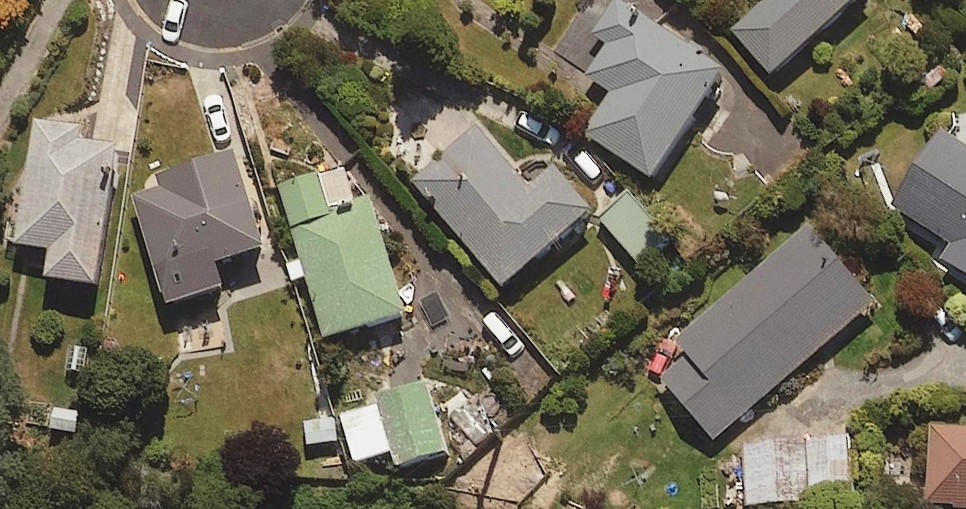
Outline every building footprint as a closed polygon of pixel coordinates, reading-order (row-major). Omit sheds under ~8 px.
[(615,0),(614,0),(592,33),(606,42),(584,74),(613,93),(585,135),(651,180),(723,72),(615,0)] [(732,32),(770,76),(857,0),(768,0),(732,32)] [(80,130),(34,123),(14,246),(51,251),(46,279),(94,287),(116,149),(78,143),(80,130)] [(530,189),(477,124),(411,179),(502,288),(592,213),(555,168),(530,189)] [(957,142),(941,132),(893,208),(953,246),(943,263),(965,278),(965,128),(957,142)] [(263,250),(233,153),(130,185),(160,282),(263,250)] [(359,214),(345,168),(279,188),(325,340),(404,316),(372,211),(359,214)] [(670,240),(631,195),(601,222),(640,267),(670,240)] [(876,303),(809,226),(649,365),(715,442),(876,303)] [(447,454),(426,384),(338,411),(356,468),(395,455),(401,468),(447,454)] [(84,410),(50,405),(46,434),(80,439),(84,410)] [(930,429),(928,508),(965,508),(965,429),(930,429)] [(853,508),(855,440),(802,438),(802,451),(742,449),(740,504),(853,508)]
